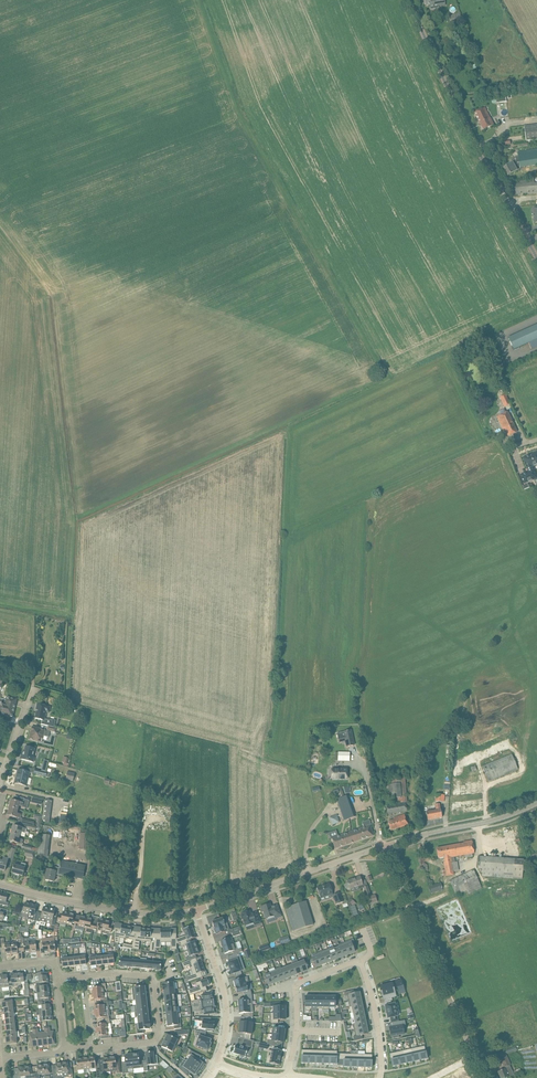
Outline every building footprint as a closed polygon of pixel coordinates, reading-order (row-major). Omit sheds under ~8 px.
[(425,6),(430,5),(431,9),(439,8),(439,7),(438,4),(445,3),(445,0),(424,0),(425,6)] [(460,14),(447,18),(449,24),(461,19),(460,14)] [(480,110),(475,113),(483,130),(493,125),(490,118),(489,118),(484,108),(480,110)] [(525,126),(526,141),(536,140),(536,125),(525,126)] [(518,151),(519,155),(521,168),(536,165),(536,148),(518,151)] [(506,167),(504,168),(506,172),(505,173),(507,176),(508,176),(513,173),(521,168),(519,155),(516,157),(511,160),(512,161),(505,165),(506,167)] [(509,183),(511,196),(536,193),(536,183),(535,183),(534,180),(528,181),(515,182),(509,183)] [(508,338),(514,350),(529,343),(531,349),(536,346),(536,324),(508,338)] [(505,395),(500,397),(504,407),(510,404),(505,395)] [(499,416),(497,417),(504,431),(505,431),(508,437),(517,432),(507,412),(499,416)] [(521,476),(524,484),(534,480),(536,484),(536,477),(534,470),(533,467),(536,465),(536,452),(530,455),(526,456),(526,457),(523,458),(525,463),(529,472),(521,476)] [(0,708),(0,709),(0,713),(8,715),(12,716),(13,713),(16,700),(10,698),(8,698),(8,700),(0,698),(0,708)] [(37,710),(35,718),(40,720),(42,720),(41,724),(48,726),(54,727),(56,720),(45,719),(47,712),(49,713),(50,707),(43,705),(37,704),(36,710),(37,710)] [(32,731),(30,739),(36,740),(38,741),(42,742),(42,739),(41,738),(42,736),(44,736),(47,737),(49,737),(50,731),(53,732),(55,732),(56,728),(54,728),(53,727),(54,727),(48,726),(47,731),(47,732),(43,731),(37,729),(37,728),(35,727),(31,729),(31,731),(32,731)] [(344,736),(338,738),(339,742),(345,741),(346,747),(354,745),(351,731),(343,732),(344,736)] [(23,751),(21,759),(26,760),(33,762),(34,757),(32,757),(33,753),(37,754),(38,750),(34,749),(31,748),(26,747),(24,752),(23,751)] [(338,752),(338,761),(350,761),(350,753),(338,752)] [(496,761),(483,766),(488,781),(518,769),(512,755),(496,761)] [(337,770),(332,770),(332,779),(347,779),(347,768),(337,768),(337,770)] [(18,770),(15,783),(16,783),(20,784),(26,786),(29,772),(23,771),(18,770)] [(35,770),(34,774),(41,776),(45,777),(49,778),(50,773),(47,772),(42,771),(35,770)] [(68,772),(66,780),(73,782),(75,774),(68,772)] [(388,785),(385,785),(386,788),(389,788),(390,798),(393,798),(393,803),(407,802),(405,778),(388,780),(388,785)] [(342,798),(336,800),(344,821),(355,817),(347,796),(345,797),(342,798)] [(11,800),(9,808),(18,810),(19,806),(23,807),(24,803),(23,803),(24,799),(15,797),(14,801),(11,800)] [(392,805),(386,807),(388,814),(393,813),(407,811),(405,803),(392,805)] [(436,810),(426,812),(427,814),(428,820),(442,817),(441,812),(441,809),(440,803),(435,804),(436,810)] [(9,808),(7,815),(13,817),(20,818),(21,815),(17,814),(18,810),(9,808)] [(393,820),(388,822),(391,830),(399,828),(408,825),(405,816),(404,814),(396,817),(393,818),(393,820)] [(337,815),(329,817),(332,825),(340,822),(337,815)] [(370,825),(351,832),(355,842),(373,836),(370,825)] [(13,826),(11,833),(20,836),(25,837),(26,833),(25,833),(26,829),(21,828),(13,826)] [(81,833),(79,849),(88,850),(89,834),(90,830),(81,829),(81,833)] [(351,832),(332,838),(335,849),(355,842),(351,832)] [(11,833),(9,841),(14,842),(22,844),(23,840),(19,839),(20,836),(11,833)] [(49,856),(49,834),(40,834),(40,856),(49,856)] [(463,844),(436,848),(438,858),(444,857),(444,862),(443,862),(445,869),(442,870),(443,876),(454,875),(454,872),(459,871),(457,862),(455,862),(454,855),(464,853),(465,858),(473,857),(472,852),(474,852),(472,841),(463,842),(463,844)] [(26,850),(25,856),(34,859),(35,852),(31,851),(26,850)] [(479,856),(478,870),(481,870),(481,873),(482,873),(482,876),(522,879),(522,875),(523,860),(479,856)] [(5,871),(6,866),(8,859),(7,859),(4,858),(3,861),(0,861),(0,870),(5,871)] [(47,869),(45,880),(54,882),(55,874),(58,875),(83,880),(84,874),(84,872),(86,866),(61,861),(60,868),(55,867),(54,871),(47,869)] [(13,868),(12,873),(22,876),(24,871),(26,864),(21,863),(20,866),(14,865),(13,868)] [(473,870),(450,881),(457,895),(466,891),(468,894),(471,893),(482,888),(473,870)] [(345,884),(345,885),(346,889),(347,889),(350,888),(350,889),(363,885),(360,876),(347,881),(348,883),(345,884)] [(329,883),(317,888),(320,898),(329,895),(330,898),(334,897),(336,904),(343,902),(340,893),(333,895),(333,894),(329,883)] [(440,883),(428,886),(430,894),(435,892),(443,890),(440,883)] [(368,886),(363,887),(369,904),(377,902),(375,895),(371,896),(368,886)] [(2,901),(1,905),(8,906),(9,903),(6,902),(8,895),(0,893),(0,901),(2,901)] [(352,899),(348,900),(350,907),(353,917),(358,915),(355,905),(356,903),(353,900),(352,899)] [(291,906),(286,907),(287,913),(291,925),(293,931),(313,925),(307,906),(306,901),(291,906)] [(19,911),(17,920),(21,921),(21,918),(21,917),(27,918),(30,904),(25,903),(23,911),(19,910),(19,911)] [(30,904),(27,918),(28,918),(31,919),(31,920),(36,921),(38,915),(35,914),(37,905),(30,904)] [(266,904),(260,906),(262,912),(263,912),(266,919),(267,924),(276,921),(275,919),(281,917),(281,915),(277,905),(271,907),(270,904),(266,905),(266,904)] [(38,915),(36,921),(39,922),(40,921),(46,923),(49,908),(43,907),(42,913),(41,915),(38,915)] [(49,908),(46,923),(51,924),(51,925),(52,925),(55,926),(55,924),(57,919),(53,918),(55,912),(55,910),(49,908)] [(3,921),(4,916),(6,917),(7,916),(8,914),(8,910),(2,909),(1,912),(0,912),(0,920),(3,921)] [(241,915),(240,915),(242,920),(243,919),(245,926),(253,923),(254,926),(255,926),(261,924),(260,922),(257,912),(250,914),(250,912),(249,911),(247,912),(241,914),(241,915)] [(57,920),(57,922),(66,924),(68,913),(63,912),(62,916),(59,915),(57,920)] [(68,913),(66,924),(73,926),(72,929),(74,929),(76,919),(73,918),(74,914),(68,913)] [(76,919),(74,929),(83,931),(84,928),(86,917),(81,916),(80,920),(76,919)] [(86,917),(84,928),(87,929),(86,932),(92,934),(93,930),(94,923),(91,923),(92,919),(86,917)] [(213,921),(212,922),(214,928),(227,924),(225,917),(216,920),(213,921)] [(94,923),(93,930),(96,931),(97,930),(102,931),(105,920),(99,919),(98,922),(95,921),(94,923)] [(102,931),(102,932),(102,933),(106,934),(108,933),(109,933),(111,933),(112,931),(113,926),(109,925),(110,921),(105,920),(102,931)] [(214,929),(215,933),(216,933),(216,935),(224,932),(225,935),(232,933),(234,933),(233,929),(229,930),(227,924),(214,928),(214,929)] [(121,929),(114,928),(115,943),(119,944),(120,938),(124,939),(127,926),(122,925),(121,929)] [(123,944),(123,948),(125,948),(131,949),(133,949),(136,932),(131,931),(132,927),(127,926),(124,939),(133,940),(132,945),(123,944)] [(186,935),(177,939),(177,944),(180,943),(186,941),(191,939),(196,937),(194,934),(195,934),(194,928),(193,929),(192,926),(187,928),(186,927),(182,929),(183,932),(185,931),(186,935)] [(136,932),(133,949),(139,950),(140,941),(145,941),(146,929),(141,928),(141,932),(136,932)] [(146,929),(145,941),(150,942),(149,951),(155,952),(155,948),(156,934),(153,933),(151,933),(151,929),(146,929)] [(156,934),(155,948),(161,948),(161,942),(166,942),(166,929),(160,930),(160,934),(156,934)] [(171,929),(166,929),(166,942),(171,942),(171,950),(177,950),(177,944),(177,939),(176,933),(171,933),(171,929)] [(48,938),(49,953),(56,952),(55,944),(58,944),(57,938),(57,937),(58,937),(57,933),(55,933),(55,937),(54,937),(48,938)] [(21,934),(19,934),(20,937),(19,937),(20,946),(24,945),(24,951),(24,953),(31,952),(29,938),(23,939),(22,939),(21,934)] [(16,942),(11,943),(12,954),(18,954),(18,951),(17,946),(20,946),(19,937),(16,937),(17,939),(16,939),(16,942)] [(35,937),(29,938),(31,952),(37,952),(36,944),(39,944),(39,937),(35,937)] [(42,937),(39,937),(39,944),(39,946),(43,946),(43,953),(49,953),(48,938),(42,939),(42,937)] [(221,943),(220,943),(222,947),(223,947),(233,944),(231,937),(220,941),(221,943)] [(0,940),(0,948),(1,948),(5,948),(6,955),(12,954),(11,943),(4,944),(4,938),(1,939),(1,940),(0,940)] [(353,939),(344,943),(349,954),(355,952),(353,947),(356,945),(353,939)] [(186,941),(180,943),(182,947),(185,945),(187,951),(197,948),(194,941),(192,942),(187,944),(186,941)] [(233,944),(223,947),(225,954),(232,951),(233,955),(239,953),(242,952),(241,948),(238,949),(236,943),(233,944)] [(344,943),(339,945),(339,946),(343,956),(349,954),(344,943)] [(334,948),(338,959),(343,956),(339,946),(334,948)] [(334,947),(328,949),(332,961),(338,959),(334,948),(334,947)] [(189,957),(186,958),(187,961),(193,959),(192,956),(199,954),(198,952),(199,952),(198,948),(197,949),(197,948),(187,951),(189,957)] [(328,949),(322,951),(327,963),(332,961),(328,949)] [(322,951),(316,953),(317,956),(321,965),(327,963),(322,951)] [(228,962),(228,963),(232,974),(241,971),(241,970),(241,971),(237,960),(241,959),(239,953),(231,956),(233,961),(229,962),(228,963),(228,962)] [(317,956),(312,958),(315,967),(321,965),(317,956)] [(187,961),(182,963),(184,968),(190,966),(191,971),(203,966),(201,961),(198,963),(197,961),(196,958),(193,959),(187,961)] [(119,959),(119,966),(120,966),(120,967),(124,968),(124,967),(129,967),(130,960),(119,959)] [(141,961),(140,968),(150,969),(151,962),(146,962),(147,959),(141,959),(141,960),(141,961)] [(130,960),(129,967),(140,968),(141,961),(141,960),(135,960),(135,961),(130,960)] [(304,960),(297,962),(298,963),(302,972),(308,970),(304,960)] [(151,962),(150,969),(156,969),(155,971),(159,971),(159,970),(161,970),(161,963),(151,962)] [(298,963),(293,965),(296,975),(302,972),(298,963)] [(293,965),(287,967),(291,977),(296,975),(293,965)] [(192,975),(186,977),(187,979),(188,982),(203,977),(201,973),(205,971),(203,966),(191,971),(192,975)] [(281,967),(275,969),(275,971),(275,970),(279,981),(285,979),(281,970),(282,969),(281,967)] [(282,969),(281,970),(285,979),(291,977),(287,967),(282,969)] [(275,971),(270,973),(274,983),(279,981),(275,970),(275,971)] [(42,973),(35,973),(35,975),(35,977),(36,980),(36,983),(44,982),(48,982),(47,977),(48,977),(48,975),(48,972),(42,973)] [(270,973),(264,975),(268,985),(274,983),(270,973)] [(11,979),(8,980),(9,987),(15,986),(18,986),(17,974),(12,974),(10,974),(11,979)] [(0,980),(0,986),(2,986),(2,988),(9,987),(8,980),(7,975),(2,975),(1,975),(1,980),(0,980)] [(247,977),(234,980),(235,987),(248,984),(249,984),(247,977)] [(197,987),(188,990),(189,995),(190,996),(192,995),(207,990),(206,986),(209,985),(207,979),(200,981),(195,983),(197,987)] [(401,979),(395,981),(400,994),(405,992),(401,979)] [(44,982),(36,983),(36,987),(37,990),(37,993),(49,992),(49,987),(49,985),(44,986),(44,982)] [(93,991),(92,991),(92,994),(104,993),(104,990),(106,989),(106,987),(106,983),(99,984),(99,987),(93,988),(93,991)] [(392,983),(380,986),(384,999),(392,997),(390,992),(394,991),(392,983)] [(248,984),(235,987),(237,994),(244,992),(244,996),(252,995),(251,990),(249,990),(248,984)] [(354,990),(344,992),(345,996),(347,995),(348,1001),(360,999),(359,992),(355,993),(354,990)] [(49,992),(37,993),(37,996),(38,999),(38,1003),(46,1001),(46,998),(50,998),(50,996),(50,997),(49,992)] [(104,993),(92,994),(92,997),(94,997),(94,1000),(100,999),(101,1002),(107,1002),(107,998),(105,998),(104,993)] [(145,993),(132,994),(133,1001),(136,1001),(136,1000),(146,999),(145,993)] [(202,999),(191,1001),(192,1006),(215,1003),(215,999),(213,999),(213,998),(212,998),(212,994),(201,995),(202,999)] [(245,999),(238,1000),(239,1007),(253,1006),(252,995),(244,996),(245,999)] [(360,999),(348,1001),(350,1007),(352,1007),(352,1006),(362,1004),(360,999)] [(39,1009),(36,1009),(36,1012),(51,1011),(51,1006),(51,1004),(47,1005),(46,1001),(38,1003),(38,1006),(39,1009)] [(95,1009),(94,1009),(94,1012),(109,1011),(109,1006),(112,1005),(112,1001),(107,1002),(101,1002),(101,1005),(95,1006),(95,1009)] [(281,1002),(271,1003),(271,1007),(273,1007),(274,1013),(285,1013),(285,1006),(281,1007),(281,1002)] [(215,1003),(192,1006),(192,1012),(204,1010),(204,1015),(214,1013),(214,1009),(215,1009),(214,1007),(216,1007),(215,1003)] [(352,1007),(350,1007),(351,1013),(353,1012),(363,1010),(362,1004),(352,1006),(352,1007)] [(385,1007),(385,1010),(386,1010),(388,1018),(390,1018),(391,1022),(398,1021),(397,1014),(396,1008),(395,1004),(385,1006),(385,1007)] [(253,1006),(239,1007),(239,1014),(243,1013),(246,1013),(246,1017),(253,1017),(253,1012),(253,1006)] [(51,1011),(36,1012),(37,1015),(39,1015),(40,1021),(46,1021),(51,1020),(51,1017),(52,1017),(52,1015),(51,1011)] [(109,1011),(94,1012),(94,1015),(96,1015),(96,1018),(102,1018),(103,1021),(110,1020),(109,1016),(110,1016),(109,1011)] [(135,1012),(134,1012),(135,1019),(138,1018),(148,1017),(147,1011),(135,1012)] [(274,1013),(271,1013),(271,1023),(278,1023),(278,1020),(286,1020),(285,1013),(274,1013)] [(239,1027),(238,1033),(239,1033),(245,1034),(244,1039),(250,1040),(251,1034),(252,1035),(252,1029),(253,1023),(252,1023),(253,1017),(246,1017),(246,1021),(246,1022),(240,1021),(239,1027)] [(177,1019),(167,1020),(168,1026),(174,1026),(174,1029),(181,1028),(181,1025),(180,1018),(177,1019)] [(202,1021),(201,1029),(206,1029),(206,1031),(212,1032),(213,1030),(214,1030),(214,1022),(211,1022),(211,1018),(204,1018),(203,1021),(202,1021)] [(97,1027),(96,1027),(96,1030),(111,1029),(111,1024),(110,1024),(110,1020),(103,1021),(103,1024),(97,1024),(97,1027)] [(390,1028),(389,1028),(390,1030),(391,1036),(393,1036),(393,1038),(399,1037),(399,1035),(404,1034),(403,1031),(404,1031),(404,1029),(403,1029),(402,1021),(405,1020),(390,1023),(394,1022),(394,1027),(390,1028)] [(138,1024),(136,1024),(137,1034),(144,1033),(143,1030),(150,1029),(149,1028),(150,1028),(150,1022),(149,1022),(149,1023),(138,1024)] [(356,1024),(353,1024),(354,1030),(367,1028),(365,1022),(356,1024)] [(49,1027),(47,1027),(49,1045),(55,1044),(54,1038),(55,1038),(54,1031),(50,1032),(49,1027)] [(38,1028),(35,1028),(37,1046),(43,1046),(41,1033),(38,1033),(38,1028)] [(356,1036),(353,1037),(354,1041),(363,1039),(362,1035),(368,1034),(367,1028),(354,1030),(356,1036)] [(111,1029),(96,1030),(96,1034),(98,1033),(98,1036),(99,1036),(100,1036),(101,1039),(105,1039),(112,1038),(111,1034),(112,1034),(111,1029)] [(199,1036),(196,1046),(204,1048),(203,1049),(207,1051),(207,1050),(209,1050),(211,1044),(209,1043),(210,1043),(211,1040),(204,1038),(205,1037),(206,1032),(198,1031),(196,1035),(199,1036)] [(267,1040),(267,1044),(275,1046),(276,1041),(283,1042),(284,1036),(272,1034),(272,1041),(267,1040)] [(166,1036),(164,1040),(175,1046),(175,1045),(177,1040),(167,1035),(167,1036),(167,1037),(166,1036)] [(234,1050),(233,1054),(234,1054),(234,1053),(240,1055),(240,1057),(244,1058),(244,1056),(245,1057),(246,1053),(247,1054),(247,1052),(248,1047),(252,1048),(252,1047),(254,1041),(250,1040),(244,1039),(244,1040),(242,1047),(240,1046),(240,1047),(236,1046),(236,1045),(235,1049),(234,1049),(234,1050)] [(162,1046),(162,1047),(173,1052),(176,1046),(175,1046),(164,1040),(162,1045),(162,1046)] [(424,1046),(417,1048),(420,1060),(427,1059),(424,1046)] [(417,1048),(411,1049),(413,1062),(420,1060),(417,1048)] [(267,1057),(266,1063),(274,1064),(273,1064),(275,1065),(275,1064),(279,1065),(280,1060),(280,1058),(280,1057),(282,1051),(281,1051),(275,1049),(272,1049),(272,1051),(271,1058),(267,1057)] [(411,1049),(404,1051),(407,1063),(413,1062),(411,1049)] [(191,1056),(187,1061),(198,1069),(199,1068),(200,1069),(202,1065),(202,1064),(202,1063),(199,1061),(198,1060),(198,1059),(199,1060),(201,1056),(191,1051),(188,1054),(191,1056)] [(404,1051),(397,1052),(400,1065),(407,1063),(404,1051)] [(146,1060),(143,1061),(144,1068),(148,1067),(147,1065),(155,1065),(158,1064),(157,1055),(155,1055),(154,1056),(153,1052),(145,1053),(146,1060)] [(397,1052),(390,1054),(393,1066),(400,1065),(397,1052)] [(137,1053),(132,1054),(133,1068),(134,1069),(144,1068),(143,1061),(139,1061),(138,1054),(137,1054),(137,1053)] [(122,1063),(122,1064),(123,1074),(125,1074),(128,1074),(128,1073),(127,1068),(133,1068),(132,1054),(127,1054),(127,1055),(126,1055),(125,1055),(126,1063),(122,1063)] [(500,1057),(499,1057),(504,1068),(510,1066),(511,1065),(506,1054),(505,1055),(504,1055),(500,1057)] [(89,1057),(90,1069),(90,1072),(96,1071),(97,1077),(101,1077),(101,1076),(100,1066),(99,1064),(95,1064),(95,1058),(94,1057),(89,1057)] [(104,1065),(100,1066),(101,1076),(105,1075),(105,1073),(105,1072),(104,1070),(110,1069),(109,1057),(103,1058),(103,1059),(104,1065)] [(115,1057),(109,1057),(110,1069),(116,1068),(117,1071),(117,1073),(117,1074),(121,1073),(121,1072),(121,1069),(120,1064),(119,1057),(115,1057)] [(77,1066),(73,1067),(74,1072),(74,1074),(78,1073),(84,1073),(83,1058),(76,1059),(77,1066)] [(181,1065),(179,1068),(188,1076),(190,1073),(189,1073),(190,1072),(191,1072),(194,1075),(195,1074),(196,1074),(199,1070),(198,1070),(198,1069),(187,1061),(183,1067),(181,1065)] [(53,1071),(54,1077),(64,1077),(63,1077),(62,1062),(56,1063),(56,1066),(56,1071),(53,1071)] [(68,1062),(62,1062),(63,1077),(64,1077),(68,1077),(73,1077),(73,1075),(72,1069),(69,1070),(68,1063),(68,1062)] [(34,1073),(35,1077),(44,1077),(43,1064),(37,1065),(38,1073),(34,1073)] [(43,1064),(44,1077),(54,1077),(53,1071),(50,1072),(49,1066),(49,1064),(43,1064)] [(24,1067),(25,1077),(35,1077),(34,1073),(31,1074),(30,1067),(30,1066),(24,1067)] [(497,1072),(500,1077),(506,1077),(508,1077),(512,1075),(514,1075),(513,1072),(510,1066),(504,1068),(504,1069),(503,1069),(497,1072)] [(12,1076),(13,1077),(25,1077),(24,1067),(18,1067),(19,1075),(12,1076)]
